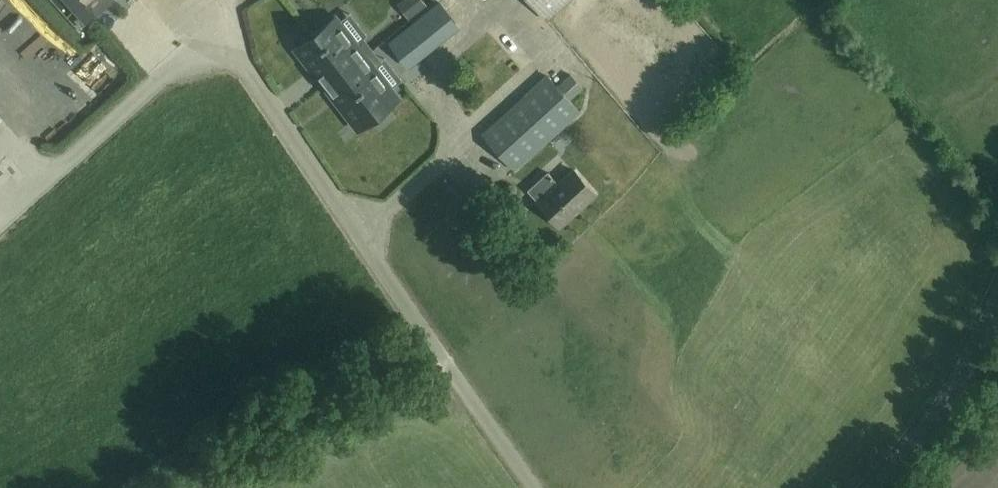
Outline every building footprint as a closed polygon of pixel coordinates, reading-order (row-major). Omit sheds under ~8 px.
[(426,4),(423,0),(404,0),(398,4),(408,17),(426,4)] [(566,0),(529,0),(545,18),(566,0)] [(390,42),(406,63),(456,23),(440,2),(390,42)] [(353,122),(362,115),(367,120),(388,103),(384,98),(393,90),(366,55),(376,47),(376,46),(369,51),(361,40),(357,43),(337,18),(296,50),(310,68),(338,104),(353,122)] [(570,98),(558,85),(546,73),(481,133),(514,170),(580,109),(570,98)] [(571,73),(558,85),(570,98),(583,86),(571,73)] [(573,169),(558,182),(548,171),(528,189),(538,200),(538,201),(560,226),(596,193),(573,169)]
